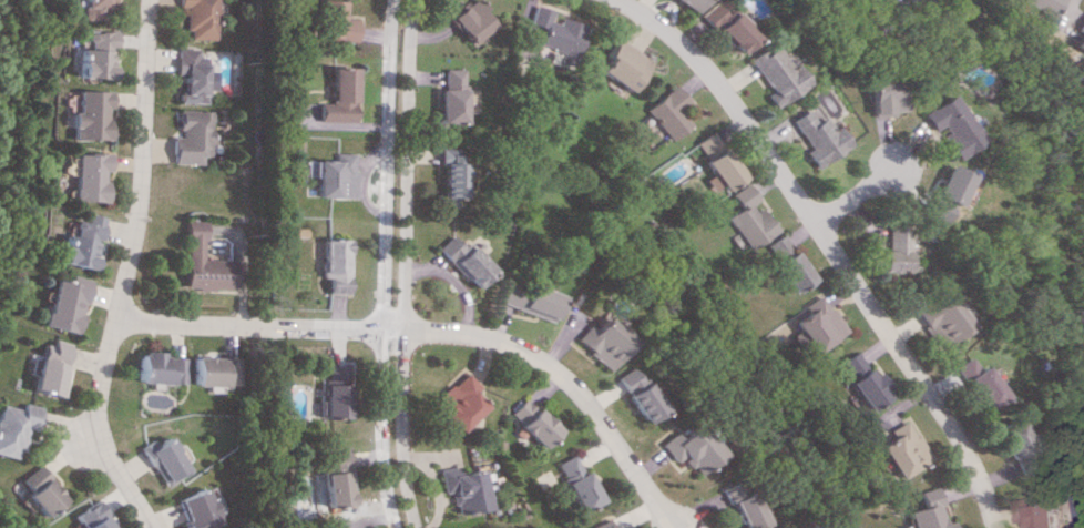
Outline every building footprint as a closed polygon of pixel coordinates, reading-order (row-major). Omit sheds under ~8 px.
[(92,19),(93,8),(108,8),(108,0),(73,0),(73,19),(92,19)] [(213,39),(214,0),(174,0),(174,6),(183,6),(182,38),(213,39)] [(340,0),(319,0),(317,40),(353,42),(355,18),(343,17),(344,0),(340,0)] [(482,6),(476,0),(464,0),(445,18),(469,44),(491,24),(478,10),(482,6)] [(698,0),(674,0),(690,11),(698,0)] [(1016,1),(1048,15),(1055,0),(1016,0),(1016,1)] [(721,13),(709,2),(696,16),(735,54),(753,35),(726,8),(721,13)] [(536,46),(573,56),(581,25),(549,17),(551,10),(532,5),(528,23),(542,26),(536,46)] [(1083,12),(1074,32),(1080,35),(1075,45),(1083,50),(1083,12)] [(72,77),(105,78),(106,31),(73,30),(72,77)] [(597,71),(626,92),(648,61),(614,38),(602,56),(606,58),(597,71)] [(804,84),(791,63),(785,67),(771,45),(756,55),(755,52),(744,58),(765,91),(760,94),(768,107),(804,84)] [(204,103),(205,89),(214,90),(215,70),(204,70),(204,56),(195,56),(195,48),(173,47),(172,74),(178,74),(178,102),(204,103)] [(352,67),(328,67),(327,103),(315,103),(314,121),(351,122),(352,67)] [(461,69),(438,68),(437,122),(460,123),(461,69)] [(686,125),(674,109),(685,101),(673,85),(643,108),(666,139),(686,125)] [(103,139),(104,90),(70,90),(70,112),(65,112),(65,138),(103,139)] [(982,141),(951,93),(920,113),(933,134),(936,131),(954,159),(982,141)] [(786,120),(805,148),(799,151),(810,168),(846,145),(832,125),(827,129),(819,116),(811,122),(802,109),(786,120)] [(170,163),(202,164),(202,154),(211,155),(212,110),(177,110),(177,136),(171,136),(170,163)] [(707,191),(715,186),(718,189),(737,179),(710,131),(690,142),(708,174),(699,178),(707,191)] [(437,197),(460,197),(461,163),(454,163),(454,148),(438,148),(437,197)] [(311,197),(350,197),(351,153),(329,152),(329,160),(304,160),(304,175),(312,175),(311,197)] [(68,200),(100,201),(101,172),(104,172),(104,153),(69,153),(68,200)] [(976,178),(947,164),(932,195),(955,207),(960,196),(966,199),(976,178)] [(772,231),(754,203),(756,202),(743,182),(727,193),(736,207),(722,215),(743,249),(772,231)] [(87,270),(99,216),(82,213),(80,221),(71,219),(68,236),(59,234),(53,262),(87,270)] [(885,250),(880,250),(881,271),(907,271),(906,219),(885,220),(885,250)] [(233,289),(233,259),(201,259),(201,220),(181,220),(181,288),(233,289)] [(472,288),(490,269),(464,243),(460,247),(447,234),(433,249),(472,288)] [(770,259),(787,249),(779,234),(762,244),(770,259)] [(345,239),(318,238),(318,277),(323,278),(323,293),(344,293),(345,239)] [(809,279),(790,250),(770,263),(789,292),(809,279)] [(36,325),(70,333),(82,279),(62,275),(60,281),(47,278),(36,325)] [(548,322),(558,295),(526,283),(523,292),(502,283),(495,302),(548,322)] [(968,329),(950,293),(916,310),(934,346),(968,329)] [(822,297),(788,317),(809,352),(843,333),(822,297)] [(571,340),(603,370),(630,340),(602,315),(589,329),(584,325),(571,340)] [(61,343),(44,339),(43,345),(32,343),(21,390),(52,397),(58,371),(55,370),(61,343)] [(865,410),(888,394),(873,371),(868,373),(854,351),(835,363),(865,410)] [(177,384),(178,355),(131,353),(130,382),(177,384)] [(1003,396),(982,364),(976,368),(968,356),(954,365),(984,409),(1003,396)] [(186,385),(234,386),(235,358),(187,357),(186,385)] [(343,418),(343,382),(346,382),(346,365),(319,364),(318,417),(343,418)] [(611,377),(642,423),(660,411),(630,365),(611,377)] [(475,387),(461,371),(427,403),(453,432),(481,406),(469,393),(475,387)] [(504,414),(538,447),(555,430),(521,397),(504,414)] [(3,458),(5,449),(11,451),(16,428),(24,430),(30,407),(12,402),(10,408),(0,406),(0,457),(3,458)] [(884,429),(888,437),(874,444),(889,477),(924,462),(905,419),(884,429)] [(993,428),(1003,459),(1008,458),(1014,476),(1039,468),(1027,433),(1021,435),(1016,420),(993,428)] [(672,432),(656,444),(670,462),(679,455),(693,474),(718,455),(693,423),(676,437),(672,432)] [(153,486),(181,472),(162,436),(147,443),(144,439),(132,446),(153,486)] [(349,504),(344,449),(318,452),(323,507),(349,504)] [(577,512),(597,501),(573,453),(552,464),(577,512)] [(8,480),(18,491),(12,496),(31,517),(54,496),(25,464),(8,480)] [(434,469),(437,493),(445,491),(446,504),(452,503),(454,513),(483,509),(477,469),(454,472),(453,466),(434,469)] [(215,522),(199,486),(170,499),(178,517),(173,519),(177,527),(201,527),(215,522)] [(946,520),(937,522),(933,505),(936,504),(932,487),(912,491),(916,507),(902,511),(907,527),(948,527),(946,520)] [(1027,504),(1032,527),(1067,527),(1060,497),(1027,504)] [(70,527),(104,527),(85,500),(62,515),(70,527)]
